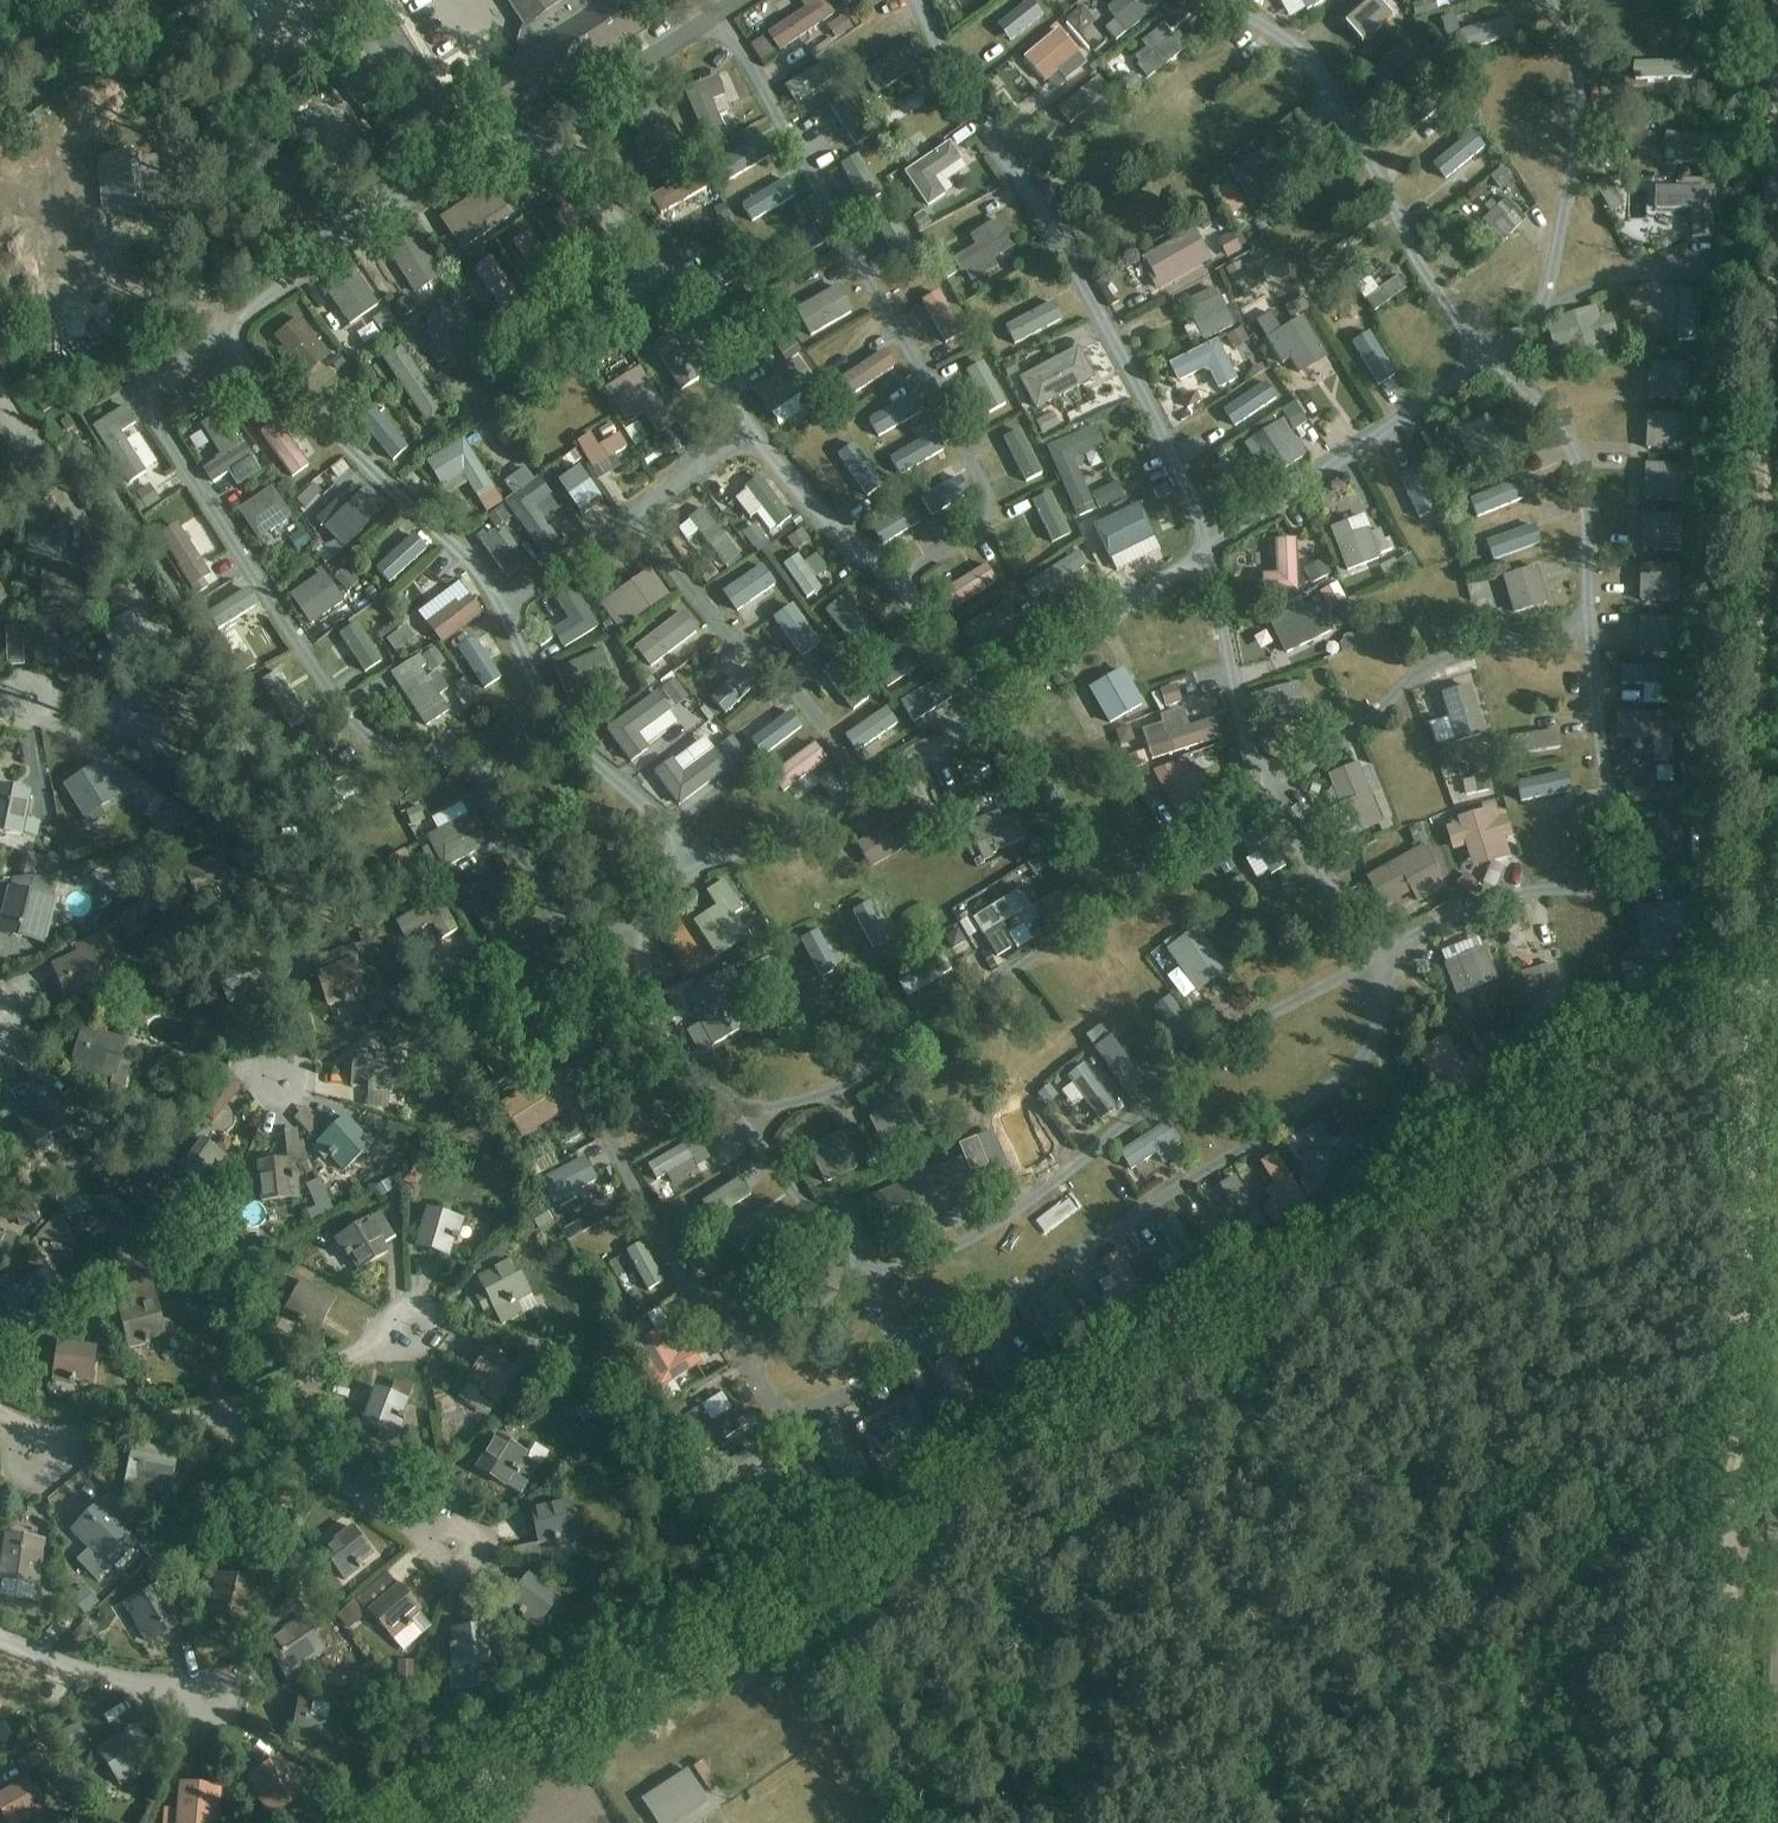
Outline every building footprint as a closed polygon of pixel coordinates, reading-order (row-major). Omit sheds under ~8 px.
[(527,25),(525,28),(526,29),(529,27),(541,46),(476,88),(498,123),(644,28),(626,0),(612,0),(589,15),(580,0),(511,0),(527,25)] [(780,52),(842,11),(835,0),(799,0),(806,10),(768,34),(780,52)] [(1166,2),(1165,0),(1118,0),(1106,10),(1115,21),(1105,29),(1115,41),(1126,33),(1127,34),(1166,2)] [(1323,0),(1299,0),(1306,12),(1324,2),(1323,0)] [(1344,23),(1363,45),(1393,18),(1377,0),(1371,0),(1344,23)] [(1030,1),(1005,21),(1018,37),(1043,17),(1030,1)] [(1415,18),(1437,12),(1433,1),(1412,7),(1415,18)] [(1086,4),(1069,11),(1082,43),(1099,36),(1086,4)] [(1455,16),(1441,20),(1446,36),(1460,32),(1455,16)] [(845,17),(829,28),(837,40),(853,29),(845,17)] [(1137,66),(1147,80),(1190,49),(1179,34),(1174,38),(1165,25),(1141,43),(1147,50),(1136,58),(1140,63),(1137,66)] [(1024,58),(1045,82),(1058,71),(1066,81),(1086,64),(1057,30),(1024,58)] [(761,32),(748,43),(764,63),(777,52),(761,32)] [(917,41),(907,47),(874,68),(863,75),(876,96),(930,63),(917,41)] [(1378,88),(1416,56),(1405,42),(1366,74),(1378,88)] [(1432,48),(1418,59),(1427,70),(1441,59),(1432,48)] [(794,101),(826,83),(815,63),(783,81),(794,101)] [(1143,85),(1133,73),(1117,86),(1127,98),(1143,85)] [(717,77),(685,91),(704,134),(708,143),(727,135),(723,126),(713,102),(726,96),(717,77)] [(1057,112),(1069,126),(1110,92),(1099,77),(1057,112)] [(1398,120),(1408,133),(1452,100),(1442,87),(1398,120)] [(832,102),(851,144),(868,136),(849,94),(832,102)] [(1127,102),(1117,109),(1125,119),(1134,112),(1127,102)] [(657,108),(630,123),(640,141),(633,145),(645,166),(652,162),(679,146),(657,108)] [(1608,135),(1608,121),(1598,121),(1598,135),(1608,135)] [(1475,127),(1466,133),(1434,157),(1446,173),(1486,143),(1478,131),(1475,127)] [(1680,163),(1693,164),(1708,164),(1708,153),(1720,154),(1721,137),(1666,134),(1665,150),(1681,151),(1680,163)] [(762,140),(719,166),(729,183),(772,157),(762,140)] [(911,144),(899,152),(908,164),(919,156),(911,144)] [(950,144),(905,174),(928,207),(945,196),(944,194),(934,179),(961,161),(950,144)] [(1273,145),(1231,175),(1252,205),(1294,175),(1273,145)] [(685,147),(671,156),(680,170),(694,161),(685,147)] [(137,160),(102,163),(105,209),(141,207),(137,160)] [(1502,168),(1491,178),(1503,191),(1514,181),(1502,168)] [(697,173),(652,199),(661,216),(707,190),(697,173)] [(1610,179),(1597,186),(1610,209),(1623,202),(1610,179)] [(1219,192),(1216,194),(1231,215),(1243,207),(1227,185),(1219,192)] [(1713,238),(1713,188),(1655,188),(1655,210),(1692,210),(1692,238),(1713,238)] [(461,205),(441,218),(462,250),(511,218),(497,196),(467,215),(461,205)] [(1504,243),(1526,221),(1504,200),(1482,222),(1504,243)] [(714,209),(722,225),(732,220),(724,204),(714,209)] [(547,225),(569,243),(585,223),(562,206),(547,225)] [(921,230),(930,223),(924,213),(914,220),(921,230)] [(1220,216),(1212,220),(1216,228),(1224,224),(1220,216)] [(976,247),(953,261),(960,274),(966,271),(973,283),(994,270),(987,258),(1015,242),(1007,229),(1006,230),(1000,220),(970,238),(976,247)] [(812,221),(796,233),(809,251),(825,239),(812,221)] [(1195,228),(1152,253),(1171,286),(1214,261),(1195,228)] [(511,240),(528,266),(545,254),(528,229),(511,240)] [(416,234),(388,252),(414,295),(443,278),(416,234)] [(1218,241),(1227,260),(1241,252),(1231,234),(1218,241)] [(451,235),(437,245),(446,258),(448,257),(453,265),(464,257),(459,250),(460,248),(451,235)] [(1694,268),(1710,268),(1711,252),(1695,251),(1694,268)] [(102,272),(106,263),(84,253),(80,262),(102,272)] [(464,271),(491,320),(519,305),(493,256),(464,271)] [(1376,256),(1364,263),(1374,280),(1387,272),(1376,256)] [(951,260),(941,266),(948,279),(959,273),(951,260)] [(1298,270),(1294,263),(1285,262),(1279,266),(1277,274),(1281,281),(1290,282),(1296,278),(1298,270)] [(1248,278),(1241,263),(1226,270),(1233,285),(1248,278)] [(329,295),(351,326),(379,306),(357,275),(329,295)] [(1375,314),(1407,291),(1397,278),(1386,286),(1382,280),(1375,285),(1370,279),(1357,288),(1375,314)] [(795,311),(810,337),(854,312),(839,286),(795,311)] [(918,300),(943,344),(963,332),(938,288),(918,300)] [(1235,328),(1221,297),(1219,298),(1215,290),(1188,302),(1192,310),(1190,311),(1204,342),(1235,328)] [(1679,326),(1678,341),(1695,342),(1695,341),(1698,291),(1681,290),(1679,320),(1679,326)] [(461,291),(450,298),(454,304),(463,305),(468,302),(461,291)] [(417,310),(409,296),(396,304),(404,318),(417,310)] [(1304,298),(1285,309),(1291,320),(1310,309),(1304,298)] [(1005,327),(1014,345),(1063,320),(1054,302),(1005,327)] [(426,336),(431,346),(428,348),(440,365),(445,361),(451,362),(456,359),(457,354),(471,345),(475,327),(466,311),(457,309),(445,307),(429,317),(426,336)] [(1568,348),(1574,369),(1611,358),(1606,338),(1617,335),(1611,315),(1600,318),(1597,307),(1558,318),(1560,324),(1547,327),(1554,352),(1568,348)] [(389,310),(377,318),(388,333),(400,326),(389,310)] [(1260,322),(1284,364),(1292,359),(1300,374),(1328,358),(1305,318),(1283,330),(1274,314),(1260,322)] [(275,338),(306,377),(330,357),(299,318),(275,338)] [(1250,342),(1243,328),(1227,337),(1234,350),(1250,342)] [(650,344),(680,389),(698,377),(668,332),(650,344)] [(1369,333),(1353,343),(1379,386),(1395,376),(1369,333)] [(793,340),(782,348),(790,360),(802,351),(793,340)] [(1217,342),(1168,366),(1178,384),(1207,370),(1218,390),(1237,381),(1217,342)] [(1019,380),(1036,412),(1096,378),(1079,347),(1019,380)] [(445,410),(403,348),(384,360),(426,422),(445,410)] [(835,384),(845,401),(896,367),(885,351),(835,384)] [(338,371),(347,364),(340,355),(331,363),(338,371)] [(798,359),(753,392),(771,418),(816,385),(798,359)] [(961,369),(978,413),(1002,404),(985,360),(961,369)] [(1009,378),(1020,372),(1014,361),(1003,367),(1009,378)] [(1648,400),(1687,401),(1688,365),(1649,364),(1648,400)] [(607,388),(618,405),(624,417),(631,423),(662,404),(640,368),(607,388)] [(237,370),(218,385),(244,419),(260,408),(247,390),(250,388),(237,370)] [(211,397),(201,384),(188,393),(198,407),(211,397)] [(1235,427),(1276,399),(1266,384),(1224,412),(1235,427)] [(912,388),(865,416),(878,436),(924,409),(912,388)] [(1188,410),(1202,402),(1197,392),(1183,400),(1188,410)] [(54,407),(48,397),(38,404),(44,413),(54,407)] [(94,427),(129,484),(147,473),(122,433),(139,423),(128,406),(94,427)] [(1307,422),(1296,406),(1283,415),(1294,431),(1307,422)] [(376,410),(362,422),(394,461),(409,449),(376,410)] [(202,425),(221,456),(215,459),(217,462),(204,470),(212,484),(254,459),(245,444),(242,446),(222,413),(202,425)] [(1043,435),(1060,426),(1054,413),(1036,422),(1043,435)] [(1647,414),(1645,450),(1684,452),(1686,416),(1647,414)] [(70,417),(62,422),(68,431),(76,426),(70,417)] [(1252,441),(1246,445),(1269,480),(1275,476),(1296,463),(1294,460),(1304,453),(1283,420),(1252,441)] [(1494,423),(1459,443),(1476,475),(1512,455),(1494,423)] [(612,424),(600,431),(605,439),(617,432),(612,424)] [(1024,480),(1042,472),(1020,425),(1002,434),(1024,480)] [(900,474),(943,447),(930,426),(887,454),(900,474)] [(505,450),(519,440),(510,428),(496,438),(505,450)] [(1095,428),(1047,449),(1075,513),(1093,505),(1078,468),(1081,467),(1084,459),(1083,458),(1104,449),(1095,428)] [(591,436),(577,444),(599,482),(622,468),(615,456),(627,448),(619,435),(598,448),(591,436)] [(463,476),(487,514),(503,504),(463,441),(428,463),(444,488),(463,476)] [(840,455),(870,497),(885,486),(855,444),(840,455)] [(570,456),(561,462),(567,471),(576,464),(583,460),(577,451),(570,456)] [(1461,478),(1452,464),(1436,474),(1445,488),(1461,478)] [(1684,467),(1645,465),(1643,501),(1682,503),(1684,467)] [(1401,476),(1422,520),(1438,513),(1418,469),(1401,476)] [(593,513),(570,479),(557,487),(581,522),(593,513)] [(507,503),(542,551),(557,540),(538,515),(541,513),(542,507),(540,505),(552,496),(540,480),(507,503)] [(1517,481),(1470,500),(1477,518),(1524,499),(1517,481)] [(1118,482),(1092,494),(1100,511),(1125,499),(1118,482)] [(1167,484),(1154,490),(1158,499),(1171,493),(1167,484)] [(136,494),(132,497),(142,513),(160,500),(150,485),(136,494)] [(317,520),(325,528),(324,529),(336,541),(322,548),(334,560),(388,507),(368,487),(349,504),(342,497),(317,520)] [(259,541),(293,519),(273,488),(239,511),(259,541)] [(1052,542),(1071,532),(1048,489),(1030,498),(1052,542)] [(297,501),(305,509),(313,502),(305,494),(297,501)] [(1136,505),(1094,527),(1117,573),(1160,551),(1136,505)] [(690,520),(678,529),(687,540),(699,532),(726,567),(740,556),(703,508),(689,519),(690,520)] [(488,518),(497,531),(511,521),(503,509),(488,518)] [(892,516),(895,530),(918,525),(914,511),(892,516)] [(1681,517),(1642,515),(1640,551),(1679,553),(1681,517)] [(1331,529),(1347,573),(1382,560),(1380,555),(1394,550),(1390,540),(1385,541),(1381,530),(1370,535),(1363,517),(1331,529)] [(1490,559),(1538,545),(1530,517),(1482,531),(1490,559)] [(579,531),(571,520),(558,529),(565,540),(579,531)] [(176,521),(157,532),(192,588),(197,596),(209,589),(204,581),(210,576),(176,521)] [(766,540),(757,525),(744,533),(754,548),(766,540)] [(810,541),(803,529),(788,539),(795,550),(810,541)] [(32,530),(32,532),(32,558),(45,559),(45,595),(72,596),(72,595),(82,595),(82,558),(65,558),(66,530),(32,530)] [(373,565),(388,582),(427,548),(412,530),(373,565)] [(298,552),(312,543),(304,531),(290,540),(298,552)] [(507,579),(520,569),(511,556),(520,550),(507,531),(499,537),(495,532),(481,542),(507,579)] [(1294,536),(1274,536),(1275,593),(1295,593),(1294,536)] [(806,599),(822,587),(797,551),(780,563),(806,599)] [(1079,553),(1027,586),(1035,600),(1046,593),(1061,617),(1085,601),(1073,583),(1083,576),(1081,572),(1088,568),(1079,553)] [(1417,566),(1412,554),(1398,560),(1403,573),(1417,566)] [(718,575),(708,560),(696,568),(707,583),(718,575)] [(758,560),(720,590),(736,610),(775,580),(758,560)] [(942,585),(954,606),(997,581),(985,560),(942,585)] [(1330,576),(1323,560),(1305,568),(1313,584),(1330,576)] [(1679,567),(1640,566),(1639,602),(1678,603),(1679,567)] [(359,582),(346,568),(335,578),(348,592),(359,582)] [(1537,568),(1502,578),(1514,618),(1549,607),(1537,568)] [(669,597),(651,570),(605,603),(613,614),(609,617),(619,632),(669,597)] [(345,603),(325,574),(291,597),(312,626),(345,603)] [(565,648),(599,629),(572,583),(553,593),(569,619),(553,629),(565,648)] [(1347,603),(1338,584),(1322,591),(1331,611),(1347,603)] [(3,603),(2,602),(8,598),(0,585),(0,604),(3,603)] [(219,630),(259,605),(249,588),(208,613),(219,630)] [(372,589),(365,594),(372,603),(379,598),(372,589)] [(456,602),(426,625),(442,647),(483,617),(469,599),(459,607),(456,602)] [(843,599),(827,612),(855,646),(871,633),(843,599)] [(1269,623),(1285,655),(1333,632),(1317,600),(1269,623)] [(791,602),(771,617),(800,655),(819,640),(791,602)] [(1007,603),(962,630),(972,646),(1017,619),(1007,603)] [(651,668),(698,632),(682,612),(636,648),(651,668)] [(146,641),(132,615),(105,629),(126,669),(163,649),(155,636),(146,641)] [(1678,620),(1639,618),(1638,655),(1677,656),(1678,620)] [(75,619),(64,625),(66,635),(77,635),(75,619)] [(365,673),(381,661),(353,622),(337,633),(365,673)] [(541,647),(554,639),(548,627),(534,635),(541,647)] [(32,628),(4,629),(4,663),(33,663),(32,628)] [(399,651),(412,641),(403,630),(391,640),(399,651)] [(482,688),(500,676),(473,635),(455,647),(482,688)] [(57,641),(37,640),(36,666),(57,667),(57,641)] [(889,679),(920,667),(910,640),(878,653),(889,679)] [(420,656),(391,675),(397,684),(426,728),(451,713),(440,696),(449,690),(438,672),(429,678),(422,669),(428,665),(433,673),(446,664),(435,645),(419,654),(420,656)] [(861,655),(870,667),(880,660),(871,648),(861,655)] [(605,650),(553,672),(565,698),(616,675),(605,650)] [(247,670),(257,665),(251,653),(240,658),(247,670)] [(825,669),(847,709),(863,700),(841,660),(825,669)] [(1659,684),(1659,666),(1619,665),(1619,683),(1659,684)] [(725,711),(756,684),(741,667),(710,694),(725,711)] [(1123,670),(1088,690),(1110,726),(1144,706),(1123,670)] [(261,683),(292,732),(309,722),(277,672),(261,683)] [(657,682),(648,672),(640,678),(649,689),(657,682)] [(941,679),(902,703),(915,723),(953,698),(941,679)] [(675,680),(663,689),(671,700),(683,691),(675,680)] [(1300,684),(1252,697),(1256,714),(1286,706),(1291,724),(1309,719),(1300,684)] [(1640,685),(1641,705),(1658,704),(1657,685),(1640,685)] [(1177,686),(1160,691),(1166,709),(1182,703),(1177,686)] [(1441,695),(1456,744),(1486,735),(1471,686),(1441,695)] [(470,688),(457,696),(465,710),(478,703),(470,688)] [(1678,691),(1668,691),(1667,704),(1678,705),(1678,691)] [(1158,692),(1151,695),(1159,711),(1164,709),(1158,692)] [(672,712),(659,693),(606,730),(630,765),(650,751),(639,735),(672,712)] [(612,695),(601,700),(606,713),(617,708),(612,695)] [(129,698),(120,733),(170,745),(175,725),(163,722),(167,707),(129,698)] [(884,704),(845,732),(859,752),(898,724),(884,704)] [(787,707),(756,733),(770,751),(801,725),(787,707)] [(1164,724),(1143,731),(1154,762),(1174,755),(1218,741),(1220,740),(1214,721),(1210,722),(1190,728),(1184,710),(1162,717),(1164,724)] [(1618,714),(1617,740),(1654,741),(1653,762),(1669,762),(1670,741),(1670,715),(1618,714)] [(1432,747),(1454,741),(1446,717),(1425,723),(1432,747)] [(1130,727),(1116,732),(1121,745),(1135,740),(1130,727)] [(1554,728),(1520,734),(1523,754),(1558,748),(1554,728)] [(813,741),(775,769),(787,786),(826,758),(813,741)] [(738,744),(725,753),(734,764),(746,755),(738,744)] [(679,807),(731,769),(716,750),(684,773),(673,759),(654,773),(679,807)] [(1146,765),(1143,753),(1129,758),(1132,769),(1146,765)] [(1154,769),(1188,828),(1202,819),(1201,817),(1214,810),(1184,757),(1154,769)] [(1339,841),(1383,824),(1359,763),(1327,776),(1340,806),(1327,811),(1339,841)] [(66,786),(79,806),(86,816),(119,795),(100,765),(66,786)] [(165,765),(161,782),(176,785),(180,768),(165,765)] [(1516,780),(1520,803),(1569,794),(1565,771),(1516,780)] [(1489,780),(1464,784),(1466,795),(1491,790),(1489,780)] [(25,817),(30,794),(0,788),(0,828),(0,827),(23,831),(25,817)] [(1660,803),(1680,804),(1680,788),(1660,788),(1660,803)] [(976,793),(955,797),(959,814),(980,809),(976,793)] [(932,834),(908,796),(876,815),(884,828),(856,846),(871,871),(932,834)] [(174,801),(165,813),(189,831),(198,819),(174,801)] [(948,823),(938,805),(925,812),(934,830),(948,823)] [(412,826),(424,819),(417,806),(405,813),(412,826)] [(1465,847),(1472,869),(1511,857),(1505,838),(1513,835),(1507,815),(1499,818),(1495,807),(1457,819),(1458,823),(1446,827),(1453,851),(1465,847)] [(999,812),(968,826),(983,863),(995,858),(988,842),(994,840),(999,851),(1026,840),(1016,814),(1002,820),(999,812)] [(427,838),(444,870),(490,845),(472,814),(427,838)] [(1421,825),(1409,830),(1415,844),(1427,839),(1421,825)] [(1256,827),(1238,838),(1260,873),(1277,862),(1256,827)] [(1315,843),(1331,842),(1330,830),(1314,831),(1315,843)] [(1423,846),(1366,878),(1383,908),(1411,892),(1418,903),(1446,887),(1423,846)] [(221,857),(186,873),(201,907),(221,898),(219,895),(234,889),(221,857)] [(442,886),(458,878),(454,870),(438,877),(442,886)] [(519,887),(511,874),(502,880),(498,882),(507,895),(519,887)] [(1468,894),(1478,884),(1468,875),(1459,885),(1468,894)] [(1243,876),(1231,883),(1236,891),(1248,885),(1243,876)] [(6,908),(1,931),(36,940),(42,917),(47,897),(55,899),(59,880),(36,877),(14,878),(6,908)] [(695,923),(717,955),(719,959),(750,939),(735,916),(743,910),(724,881),(707,893),(717,908),(706,915),(695,923)] [(497,885),(470,901),(500,954),(528,938),(497,885)] [(1012,894),(975,917),(998,956),(1013,947),(1006,934),(1008,933),(1002,923),(1022,911),(1012,894)] [(442,940),(458,931),(440,898),(395,922),(405,940),(433,924),(442,940)] [(850,909),(872,946),(891,935),(869,898),(850,909)] [(1060,898),(1049,902),(1055,919),(1066,915),(1060,898)] [(153,913),(148,901),(124,912),(129,924),(153,913)] [(1696,923),(1694,903),(1636,907),(1640,961),(1661,959),(1658,926),(1696,923)] [(1505,934),(1512,914),(1501,910),(1494,930),(1505,934)] [(761,916),(745,926),(754,940),(770,930),(761,916)] [(970,917),(960,923),(969,937),(979,931),(973,921),(970,917)] [(819,925),(797,937),(822,981),(844,969),(819,925)] [(1227,972),(1225,969),(1212,949),(1197,928),(1166,950),(1197,994),(1227,972)] [(372,930),(359,934),(362,944),(375,940),(372,930)] [(967,942),(958,930),(945,939),(954,951),(967,942)] [(93,1007),(115,997),(119,996),(112,982),(108,984),(102,969),(117,963),(106,938),(97,942),(76,951),(78,958),(55,968),(69,1001),(87,993),(93,1007)] [(345,1005),(366,997),(383,992),(376,973),(359,979),(353,960),(359,958),(354,946),(341,950),(312,959),(317,974),(329,1007),(344,1002),(345,1005)] [(1497,980),(1486,949),(1447,964),(1459,995),(1497,980)] [(945,957),(900,985),(909,999),(954,971),(945,957)] [(253,959),(222,970),(217,972),(230,1007),(251,1000),(249,997),(265,991),(253,959)] [(1555,965),(1521,974),(1531,1015),(1566,1006),(1555,965)] [(708,983),(687,994),(703,1026),(691,1033),(702,1053),(751,1026),(739,1005),(733,994),(743,989),(733,970),(708,983)] [(1640,975),(1628,976),(1630,992),(1642,991),(1640,975)] [(1483,1007),(1509,996),(1505,985),(1478,996),(1483,1007)] [(439,1011),(453,1004),(445,991),(432,999),(439,1011)] [(411,1038),(426,1031),(415,1011),(401,1019),(411,1038)] [(399,1023),(393,1014),(383,1020),(389,1030),(399,1023)] [(1217,1023),(1211,1014),(1203,1020),(1209,1028),(1217,1023)] [(145,1017),(129,1016),(128,1029),(144,1030),(145,1017)] [(1101,1025),(1086,1036),(1093,1045),(1108,1035),(1101,1025)] [(385,1041),(378,1028),(365,1036),(371,1048),(385,1041)] [(74,1066),(112,1078),(114,1078),(112,1085),(125,1089),(133,1062),(120,1059),(124,1043),(84,1032),(74,1066)] [(1415,1054),(1447,1109),(1489,1084),(1475,1059),(1463,1066),(1445,1036),(1415,1054)] [(1515,1053),(1505,1059),(1512,1071),(1522,1065),(1515,1053)] [(390,1093),(390,1091),(401,1091),(404,1090),(406,1088),(408,1083),(408,1078),(404,1074),(402,1073),(391,1072),(392,1055),(354,1054),(352,1088),(369,1088),(368,1092),(390,1093)] [(1117,1109),(1085,1066),(1068,1078),(1100,1122),(1117,1109)] [(559,1072),(504,1107),(511,1118),(521,1111),(528,1123),(550,1109),(554,1115),(577,1101),(559,1072)] [(1059,1096),(1050,1085),(1038,1094),(1047,1106),(1059,1096)] [(54,1147),(49,1135),(67,1126),(48,1089),(16,1105),(34,1142),(35,1142),(41,1153),(46,1155),(53,1152),(54,1147)] [(215,1094),(201,1110),(214,1121),(228,1104),(215,1094)] [(870,1119),(887,1155),(919,1139),(902,1104),(870,1119)] [(347,1118),(321,1141),(313,1148),(325,1161),(330,1156),(344,1172),(372,1146),(347,1118)] [(1166,1124),(1121,1154),(1133,1171),(1157,1155),(1164,1165),(1184,1151),(1166,1124)] [(1318,1129),(1305,1137),(1315,1152),(1306,1157),(1323,1185),(1332,1180),(1338,1188),(1351,1180),(1330,1149),(1318,1129)] [(830,1183),(849,1174),(859,1169),(842,1134),(831,1139),(819,1145),(825,1156),(818,1159),(830,1183)] [(0,1141),(0,1142),(7,1159),(21,1154),(13,1135),(0,1141)] [(288,1161),(275,1163),(259,1164),(263,1202),(300,1198),(298,1177),(295,1177),(294,1167),(293,1161),(300,1160),(298,1135),(285,1135),(288,1161)] [(437,1135),(420,1141),(424,1154),(441,1148),(437,1135)] [(694,1137),(646,1165),(655,1180),(665,1175),(691,1160),(694,1165),(706,1158),(694,1137)] [(977,1138),(960,1146),(982,1197),(999,1190),(977,1138)] [(194,1182),(189,1192),(189,1197),(192,1201),(197,1201),(201,1198),(206,1190),(210,1193),(222,1175),(220,1173),(229,1160),(201,1140),(179,1171),(194,1182)] [(876,1154),(865,1159),(870,1170),(881,1165),(876,1154)] [(1307,1205),(1276,1155),(1262,1164),(1275,1186),(1268,1190),(1274,1199),(1271,1201),(1283,1220),(1307,1205)] [(585,1159),(544,1182),(555,1203),(597,1180),(585,1159)] [(310,1161),(302,1164),(307,1175),(315,1171),(310,1161)] [(940,1171),(956,1208),(978,1198),(962,1161),(940,1171)] [(414,1170),(402,1183),(411,1191),(422,1177),(414,1170)] [(933,1217),(956,1208),(940,1171),(918,1180),(933,1217)] [(742,1178),(702,1203),(714,1221),(753,1196),(742,1178)] [(1262,1221),(1235,1178),(1221,1187),(1235,1210),(1227,1214),(1236,1228),(1244,1223),(1248,1230),(1262,1221)] [(911,1227),(933,1217),(918,1180),(895,1190),(911,1227)] [(390,1181),(377,1188),(382,1197),(395,1190),(390,1181)] [(124,1196),(132,1188),(126,1183),(118,1191),(124,1196)] [(873,1199),(889,1237),(911,1227),(895,1190),(873,1199)] [(88,1197),(65,1203),(68,1216),(91,1211),(88,1197)] [(0,1200),(0,1215),(6,1218),(12,1206),(0,1200)] [(22,1229),(40,1221),(33,1203),(15,1211),(22,1229)] [(531,1215),(543,1234),(556,1225),(544,1206),(531,1215)] [(464,1221),(426,1210),(415,1248),(450,1258),(455,1237),(459,1238),(464,1221)] [(777,1229),(765,1212),(727,1239),(738,1256),(777,1229)] [(62,1213),(40,1237),(75,1243),(62,1213)] [(1202,1261),(1174,1216),(1158,1227),(1174,1253),(1158,1263),(1169,1281),(1202,1261)] [(370,1221),(337,1240),(348,1259),(351,1257),(359,1270),(389,1252),(370,1221)] [(578,1224),(568,1230),(573,1238),(583,1232),(578,1224)] [(9,1258),(18,1237),(7,1231),(5,1236),(0,1234),(0,1254),(9,1258)] [(51,1273),(71,1275),(74,1246),(54,1244),(51,1273)] [(506,1246),(472,1269),(479,1279),(485,1293),(477,1298),(485,1317),(496,1312),(501,1324),(523,1316),(518,1304),(530,1295),(516,1261),(506,1246)] [(1222,1248),(1211,1254),(1217,1264),(1228,1258),(1232,1256),(1226,1246),(1222,1248)] [(189,1247),(186,1261),(200,1263),(203,1250),(189,1247)] [(1145,1297),(1119,1252),(1102,1262),(1118,1288),(1101,1297),(1113,1317),(1145,1297)] [(49,1269),(1,1297),(21,1330),(68,1302),(49,1269)] [(92,1278),(74,1290),(82,1301),(100,1289),(92,1278)] [(114,1289),(120,1312),(129,1349),(150,1344),(149,1340),(165,1336),(157,1303),(151,1280),(114,1289)] [(284,1314),(303,1325),(305,1322),(319,1330),(336,1300),(303,1282),(284,1314)] [(1083,1331),(1056,1290),(1039,1300),(1055,1325),(1041,1334),(1052,1351),(1083,1331)] [(662,1309),(650,1317),(658,1330),(670,1323),(662,1309)] [(683,1319),(693,1334),(703,1328),(693,1313),(683,1319)] [(1119,1332),(1111,1316),(1096,1323),(1104,1339),(1119,1332)] [(664,1330),(634,1347),(667,1403),(682,1394),(675,1382),(703,1366),(692,1347),(679,1355),(664,1330)] [(523,1338),(521,1352),(536,1354),(537,1340),(523,1338)] [(59,1343),(54,1381),(75,1384),(75,1380),(92,1383),(97,1349),(59,1343)] [(568,1346),(551,1345),(550,1362),(567,1363),(568,1346)] [(951,1352),(932,1362),(949,1396),(968,1387),(951,1352)] [(465,1384),(499,1407),(521,1373),(501,1359),(499,1361),(487,1353),(465,1384)] [(615,1354),(591,1371),(606,1391),(629,1373),(615,1354)] [(1036,1358),(1023,1366),(1031,1378),(1043,1369),(1036,1358)] [(375,1389),(361,1426),(397,1440),(402,1426),(393,1422),(401,1398),(375,1389)] [(675,1418),(689,1409),(682,1398),(668,1407),(675,1418)] [(596,1399),(578,1409),(585,1422),(603,1411),(596,1399)] [(886,1458),(931,1430),(913,1399),(895,1409),(904,1423),(875,1440),(886,1458)] [(705,1453),(753,1422),(741,1404),(712,1423),(702,1407),(684,1419),(705,1453)] [(636,1414),(625,1422),(634,1433),(644,1425),(636,1414)] [(508,1434),(518,1428),(512,1418),(502,1424),(508,1434)] [(813,1442),(842,1491),(867,1476),(838,1427),(813,1442)] [(477,1469),(506,1487),(520,1495),(539,1464),(542,1466),(548,1457),(534,1448),(529,1456),(497,1437),(477,1469)] [(218,1444),(207,1440),(202,1452),(214,1456),(218,1444)] [(135,1447),(127,1483),(169,1492),(177,1457),(135,1447)] [(719,1469),(754,1526),(773,1514),(748,1474),(764,1465),(753,1447),(719,1469)] [(829,1509),(842,1500),(836,1490),(823,1499),(829,1509)] [(100,1505),(75,1531),(91,1547),(92,1548),(79,1560),(98,1581),(111,1568),(111,1569),(136,1546),(139,1543),(139,1544),(148,1536),(109,1496),(101,1506),(100,1505)] [(532,1511),(540,1545),(555,1541),(556,1544),(577,1539),(569,1503),(532,1511)] [(814,1518),(805,1503),(791,1511),(800,1526),(814,1518)] [(322,1574),(333,1566),(346,1581),(363,1568),(361,1565),(374,1555),(352,1528),(311,1560),(322,1574)] [(139,1543),(136,1546),(152,1562),(166,1548),(152,1533),(148,1536),(139,1544),(139,1543)] [(43,1543),(8,1537),(1,1580),(37,1585),(43,1543)] [(612,1576),(622,1584),(634,1569),(624,1561),(612,1576)] [(167,1563),(153,1571),(162,1586),(176,1577),(167,1563)] [(244,1625),(250,1602),(255,1583),(220,1574),(209,1617),(244,1625)] [(530,1575),(509,1602),(521,1612),(519,1615),(537,1629),(560,1599),(530,1575)] [(647,1582),(632,1579),(631,1589),(646,1591),(647,1582)] [(169,1582),(128,1606),(150,1643),(181,1624),(171,1608),(181,1602),(169,1582)] [(421,1612),(399,1586),(370,1611),(395,1640),(411,1625),(409,1623),(421,1612)] [(86,1587),(71,1599),(84,1615),(99,1603),(86,1587)] [(620,1595),(608,1602),(614,1615),(616,1614),(620,1621),(630,1616),(627,1609),(632,1606),(627,1595),(622,1598),(620,1595)] [(367,1614),(356,1601),(336,1617),(347,1631),(367,1614)] [(287,1675),(306,1662),(321,1652),(302,1623),(310,1617),(303,1607),(276,1623),(282,1635),(267,1645),(287,1675)] [(81,1625),(65,1642),(76,1653),(92,1636),(81,1625)] [(454,1647),(451,1647),(453,1669),(456,1687),(477,1684),(478,1689),(480,1689),(479,1684),(498,1682),(496,1661),(490,1661),(486,1627),(452,1631),(454,1647)] [(414,1672),(400,1670),(398,1683),(412,1686),(414,1672)] [(366,1691),(371,1714),(388,1711),(383,1688),(366,1691)] [(551,1688),(541,1695),(548,1706),(558,1699),(551,1688)] [(301,1702),(295,1738),(336,1746),(343,1710),(301,1702)] [(3,1744),(10,1744),(13,1741),(13,1736),(5,1721),(7,1720),(0,1707),(0,1743),(3,1744)] [(89,1740),(81,1722),(56,1734),(65,1751),(89,1740)] [(121,1784),(137,1773),(157,1760),(137,1730),(101,1753),(121,1784)] [(24,1765),(29,1772),(37,1767),(44,1778),(48,1788),(64,1780),(59,1770),(46,1750),(24,1765)] [(279,1760),(249,1781),(274,1815),(304,1794),(279,1760)] [(689,1767),(704,1792),(716,1785),(701,1760),(689,1767)] [(658,1822),(705,1822),(716,1816),(708,1803),(709,1802),(689,1771),(643,1801),(658,1822)] [(8,1822),(23,1822),(26,1821),(27,1822),(30,1822),(47,1813),(28,1781),(0,1797),(0,1809),(8,1822)] [(166,1810),(164,1822),(216,1822),(219,1789),(183,1786),(181,1811),(166,1810)]
